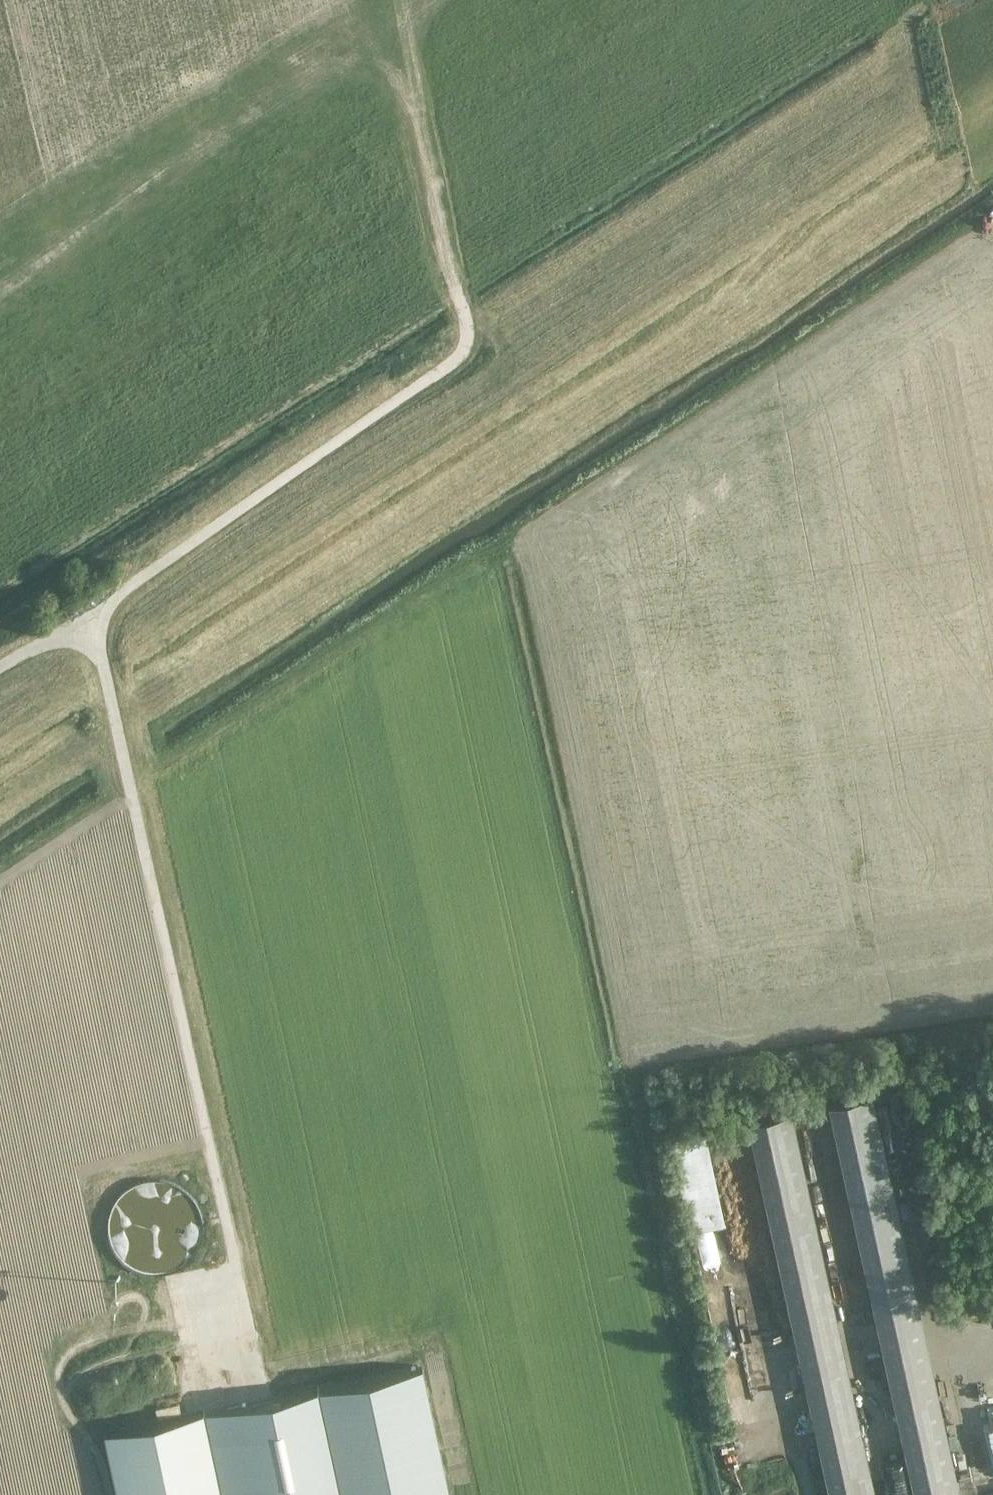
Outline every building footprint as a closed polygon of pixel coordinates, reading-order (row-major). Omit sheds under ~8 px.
[(915,1494),(961,1494),(873,1094),(829,1104),(915,1494)] [(830,1494),(877,1494),(793,1113),(748,1123),(830,1494)] [(709,1131),(674,1138),(693,1234),(729,1226),(709,1131)] [(319,1389),(341,1494),(450,1494),(423,1367),(319,1389)] [(204,1413),(222,1494),(341,1494),(319,1389),(204,1413)] [(105,1434),(119,1494),(222,1494),(204,1413),(105,1434)]
